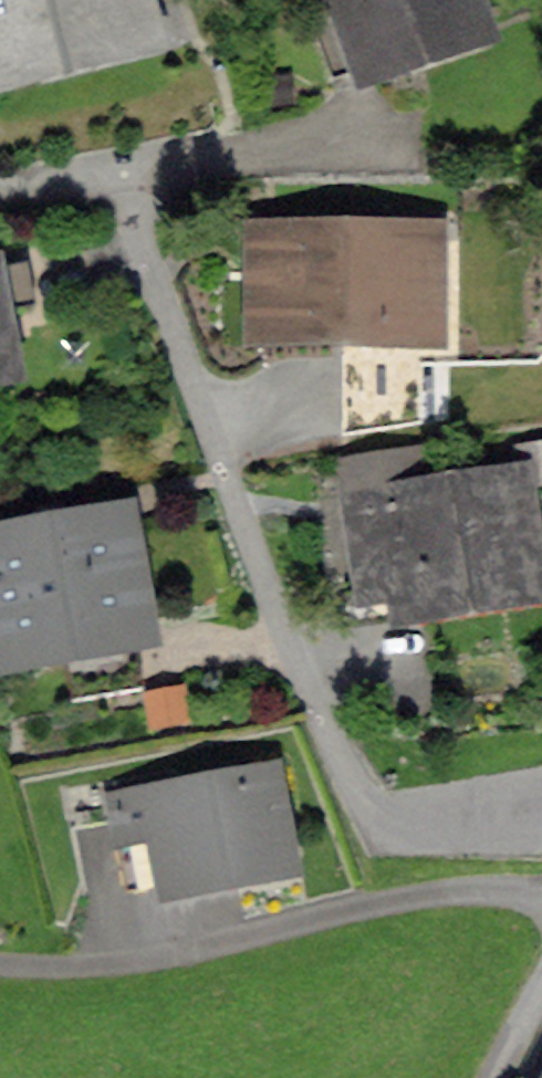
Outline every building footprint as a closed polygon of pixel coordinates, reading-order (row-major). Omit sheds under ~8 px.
[(140,37),(131,0),(0,0),(0,73),(140,37)] [(334,81),(370,68),(368,64),(476,26),(467,0),(306,0),(334,81)] [(261,235),(261,325),(350,325),(350,430),(419,419),(419,325),(429,325),(429,236),(261,235)] [(31,300),(24,262),(0,266),(0,306),(31,300)] [(334,611),(526,581),(511,483),(421,497),(414,452),(343,463),(347,491),(316,496),(334,611)] [(142,685),(114,526),(0,547),(0,600),(9,647),(61,638),(72,697),(142,685)] [(170,870),(172,880),(280,859),(265,778),(179,794),(173,763),(107,775),(127,878),(170,870)]
